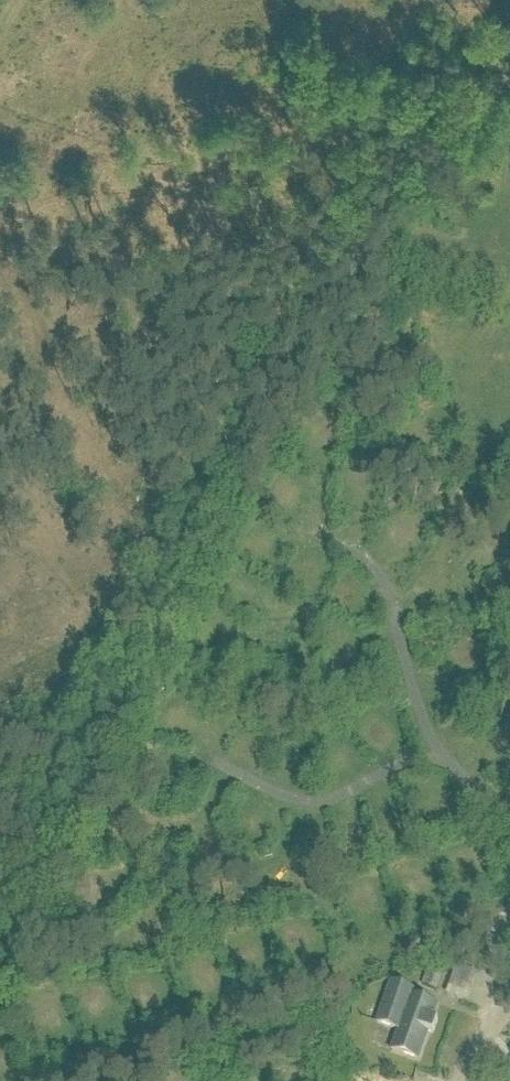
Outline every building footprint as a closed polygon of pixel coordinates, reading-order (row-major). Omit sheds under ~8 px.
[(361,882),(378,878),(375,866),(358,870),(361,882)] [(437,991),(443,975),(429,970),(424,987),(437,991)] [(401,1032),(398,1041),(393,1053),(420,1063),(439,1006),(414,998),(416,992),(393,984),(379,1024),(401,1032)]
